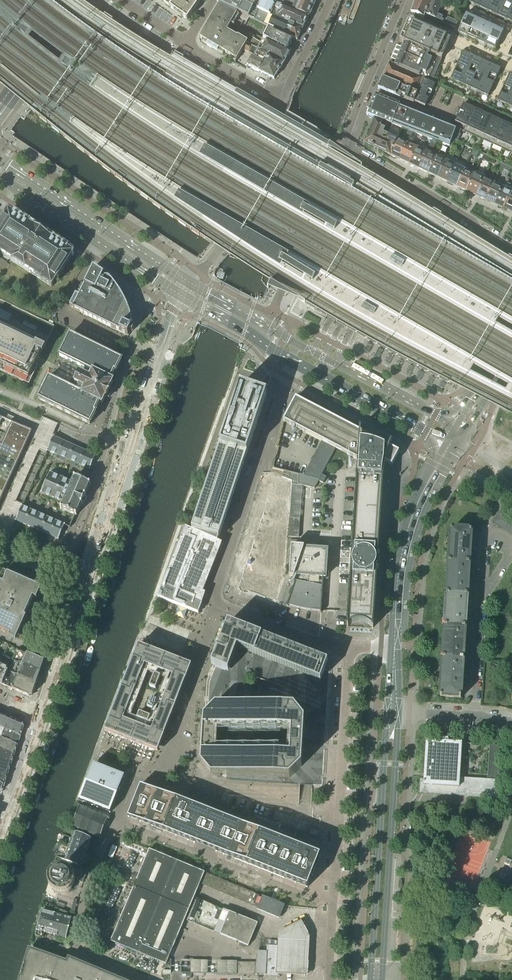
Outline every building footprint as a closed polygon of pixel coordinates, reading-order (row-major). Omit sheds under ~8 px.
[(170,8),(175,0),(163,0),(161,3),(170,8)] [(170,8),(187,21),(202,0),(175,0),(170,8)] [(220,3),(250,19),(256,22),(262,10),(241,0),(222,0),(220,3)] [(262,10),(264,11),(269,1),(267,0),(241,0),(262,10)] [(269,1),(304,16),(308,18),(308,17),(309,15),(311,14),(312,11),(312,10),(313,7),(314,7),(315,3),(315,2),(315,1),(313,0),(267,0),(269,1)] [(411,13),(424,19),(425,15),(437,20),(455,28),(458,22),(447,18),(446,20),(442,18),(443,16),(441,15),(440,17),(437,15),(443,0),(416,0),(411,13)] [(508,56),(511,58),(511,0),(470,0),(469,3),(462,20),(463,21),(458,33),(461,34),(501,53),(508,56)] [(269,1),(264,11),(288,23),(289,23),(289,22),(303,28),(307,21),(307,20),(308,18),(304,16),(269,1)] [(219,50),(237,60),(243,50),(246,44),(252,47),(258,50),(284,64),(290,52),(287,50),(263,38),(261,43),(251,37),(247,42),(227,30),(236,16),(247,23),(250,19),(220,3),(208,23),(199,38),(208,43),(207,46),(212,49),(213,49),(217,52),(219,50)] [(116,42),(124,29),(125,28),(126,27),(123,26),(121,25),(122,25),(119,23),(114,20),(113,20),(112,19),(104,14),(103,13),(99,10),(98,11),(90,23),(89,24),(90,25),(92,26),(100,32),(106,35),(112,39),(116,42)] [(288,23),(264,11),(262,10),(256,22),(268,27),(293,39),(297,41),(303,28),(289,22),(289,23),(288,23)] [(405,44),(406,44),(424,53),(442,60),(450,40),(408,21),(399,41),(406,44),(405,44)] [(242,133),(237,146),(250,153),(253,146),(255,142),(258,135),(262,126),(263,124),(266,116),(267,114),(269,109),(269,108),(270,107),(266,105),(261,102),(260,102),(258,100),(252,97),(250,96),(251,96),(242,91),(241,91),(241,90),(233,85),(232,86),(233,86),(232,86),(231,88),(232,88),(231,89),(231,90),(225,86),(227,82),(223,80),(222,79),(213,74),(213,75),(212,74),(204,69),(203,69),(202,68),(203,68),(200,67),(194,63),(193,63),(193,62),(190,61),(184,58),(183,57),(175,52),(173,52),(172,51),(171,54),(170,55),(169,54),(164,51),(161,49),(160,49),(159,49),(159,48),(151,43),(151,44),(150,43),(142,38),(141,38),(140,37),(132,32),(131,32),(131,31),(126,27),(125,28),(124,29),(116,42),(117,42),(127,48),(140,57),(145,59),(148,62),(154,65),(158,68),(165,71),(165,72),(162,77),(161,78),(165,81),(176,86),(177,87),(180,89),(185,92),(190,95),(191,96),(194,98),(199,101),(203,103),(209,106),(212,108),(216,111),(218,112),(218,111),(232,119),(234,120),(233,121),(234,121),(237,123),(239,124),(243,126),(244,127),(245,127),(242,133)] [(263,38),(287,50),(293,39),(268,27),(263,38)] [(244,51),(246,52),(249,53),(252,47),(246,44),(243,50),(244,51)] [(398,63),(396,66),(423,79),(432,83),(442,60),(424,53),(406,44),(404,48),(403,47),(396,62),(398,63)] [(263,63),(258,72),(274,80),(284,64),(258,50),(253,58),(252,57),(252,58),(263,63)] [(451,80),(459,84),(472,57),(463,52),(451,80)] [(459,84),(468,88),(481,61),(472,57),(459,84)] [(247,67),(258,72),(263,63),(252,58),(247,67)] [(468,88),(478,92),(490,65),(481,61),(468,88)] [(382,79),(409,90),(418,94),(423,79),(396,66),(395,66),(389,63),(382,79)] [(490,65),(478,92),(488,97),(501,70),(490,65)] [(506,105),(511,92),(511,75),(510,74),(497,101),(506,105)] [(394,96),(405,100),(409,90),(382,79),(378,89),(394,96)] [(431,84),(432,83),(423,79),(418,94),(414,102),(425,107),(435,85),(431,84)] [(405,100),(414,103),(414,102),(418,94),(409,90),(405,100)] [(426,138),(432,140),(436,142),(450,147),(451,141),(454,133),(456,128),(450,125),(405,107),(386,99),(375,95),(367,116),(375,118),(392,125),(409,131),(412,133),(416,134),(422,136),(426,138)] [(465,127),(474,109),(463,104),(455,122),(465,127)] [(463,131),(473,136),(483,114),(474,109),(465,127),(463,131)] [(473,136),(483,141),(493,118),(483,114),(473,136)] [(390,130),(392,125),(375,118),(364,144),(380,151),(390,130)] [(483,141),(493,145),(503,123),(493,118),(483,141)] [(502,149),(511,129),(511,127),(503,123),(493,145),(502,149)] [(511,154),(511,129),(502,149),(511,154)] [(380,151),(390,156),(397,141),(400,134),(390,130),(380,151)] [(419,169),(428,174),(436,157),(430,154),(436,142),(432,140),(427,152),(419,169)] [(390,156),(400,160),(407,145),(397,141),(390,156)] [(400,160),(409,165),(417,149),(407,144),(407,145),(400,160)] [(409,165),(419,169),(427,152),(417,148),(417,149),(409,165)] [(479,152),(474,150),(471,155),(476,158),(479,152)] [(438,178),(447,183),(457,160),(448,156),(446,161),(438,178)] [(428,174),(438,178),(446,161),(436,157),(428,174)] [(447,183),(457,187),(466,166),(467,165),(457,160),(447,183)] [(346,185),(352,189),(352,188),(353,187),(376,201),(377,199),(379,196),(379,195),(379,194),(381,192),(382,190),(384,185),(386,182),(387,181),(386,180),(384,179),(376,174),(375,174),(366,169),(362,166),(362,165),(361,164),(361,165),(356,163),(356,162),(355,163),(354,167),(353,168),(350,174),(349,177),(348,179),(348,180),(346,184),(346,185)] [(509,173),(510,172),(511,168),(502,163),(500,168),(509,173)] [(457,187),(467,192),(474,175),(468,172),(470,168),(466,166),(457,187)] [(467,192),(476,196),(484,179),(474,175),(467,192)] [(476,196),(485,200),(493,183),(484,179),(476,196)] [(485,200),(495,205),(504,184),(500,182),(499,186),(493,183),(485,200)] [(505,182),(504,184),(495,205),(504,209),(511,192),(511,186),(505,182)] [(384,197),(379,194),(379,195),(379,196),(377,199),(376,201),(376,202),(371,211),(360,231),(346,255),(331,282),(325,294),(323,296),(323,297),(318,307),(317,307),(317,308),(317,309),(325,313),(327,314),(328,314),(329,315),(330,316),(333,318),(335,319),(337,320),(338,321),(339,321),(341,322),(343,323),(345,324),(345,325),(347,326),(349,327),(351,328),(354,329),(355,330),(356,330),(357,331),(357,332),(365,337),(366,336),(367,337),(367,338),(376,342),(378,343),(377,343),(386,348),(387,348),(388,348),(388,349),(396,353),(398,354),(407,359),(408,359),(408,360),(417,364),(419,365),(427,370),(429,370),(429,371),(438,375),(440,376),(448,380),(450,381),(451,382),(455,384),(456,385),(456,384),(463,375),(464,374),(467,370),(473,362),(474,360),(475,359),(476,357),(480,349),(483,344),(488,336),(490,331),(494,325),(495,323),(498,318),(502,309),(505,305),(510,296),(511,292),(511,273),(508,271),(502,267),(491,261),(498,249),(490,244),(488,243),(489,243),(480,238),(479,237),(471,232),(470,232),(470,231),(461,226),(461,227),(460,226),(460,225),(452,220),(452,221),(451,220),(443,215),(442,215),(441,214),(433,209),(432,208),(424,203),(423,203),(422,203),(422,202),(415,198),(414,199),(413,201),(414,201),(414,202),(413,202),(413,203),(412,202),(411,205),(409,208),(410,208),(410,209),(409,209),(409,210),(408,210),(408,209),(408,208),(393,199),(392,199),(394,195),(396,188),(397,187),(395,185),(395,186),(394,185),(392,183),(391,184),(391,185),(389,188),(388,189),(386,193),(384,197)] [(307,274),(304,282),(325,294),(331,282),(346,255),(360,231),(371,211),(376,202),(376,201),(353,187),(352,189),(346,185),(337,206),(327,229),(324,235),(319,247),(311,267),(307,274)] [(414,197),(413,197),(413,196),(405,191),(404,192),(403,191),(401,189),(397,187),(396,188),(394,195),(392,199),(393,199),(408,208),(408,209),(408,210),(409,210),(409,209),(410,209),(410,208),(409,208),(411,205),(412,202),(413,203),(413,202),(414,202),(414,201),(413,201),(414,199),(415,198),(414,197)] [(37,230),(35,228),(34,230),(9,214),(8,214),(8,215),(0,228),(0,254),(31,274),(52,288),(72,257),(73,256),(73,255),(48,239),(49,237),(37,230)] [(508,256),(508,255),(507,255),(508,255),(499,250),(498,249),(491,261),(502,267),(508,271),(511,273),(511,258),(508,256)] [(73,309),(128,336),(133,327),(133,326),(131,317),(130,313),(128,309),(127,306),(125,302),(123,298),(121,295),(119,292),(117,288),(115,285),(113,283),(109,279),(93,268),(92,269),(93,269),(85,285),(81,283),(75,295),(76,296),(70,307),(73,309)] [(223,335),(227,336),(242,293),(238,292),(223,335)] [(0,371),(29,385),(38,366),(36,365),(55,326),(0,299),(0,371)] [(116,372),(122,360),(70,335),(59,356),(87,370),(84,376),(79,374),(75,383),(79,385),(76,391),(49,378),(38,399),(90,425),(96,413),(95,412),(99,403),(102,405),(105,398),(107,398),(111,389),(110,389),(113,382),(110,381),(115,372),(116,372)] [(198,512),(192,530),(217,541),(218,539),(219,539),(225,522),(230,506),(238,483),(251,442),(261,412),(267,395),(255,390),(240,385),(232,409),(224,435),(215,461),(205,491),(203,497),(198,512)] [(357,474),(357,475),(368,476),(369,470),(372,470),(373,462),(381,462),(385,464),(385,463),(392,466),(399,452),(379,442),(378,442),(360,432),(359,432),(348,426),(347,425),(346,425),(335,419),(334,418),(333,418),(322,412),(321,412),(309,406),(308,405),(297,399),(296,398),(295,399),(295,400),(284,421),(284,420),(283,422),(322,442),(303,477),(319,480),(322,475),(335,449),(358,460),(357,463),(357,470),(357,474)] [(58,424),(42,416),(40,421),(6,406),(5,406),(0,403),(0,533),(10,538),(12,532),(14,533),(16,530),(11,528),(15,520),(22,505),(23,505),(47,452),(46,452),(53,437),(54,437),(55,435),(54,434),(58,424)] [(48,452),(58,456),(64,442),(54,437),(53,437),(53,438),(48,451),(47,451),(47,452),(48,452)] [(58,456),(68,461),(75,446),(64,442),(58,456)] [(68,461),(79,465),(85,451),(75,446),(68,461)] [(85,451),(79,465),(89,470),(90,470),(90,469),(96,457),(96,456),(96,455),(96,456),(85,451)] [(368,476),(357,475),(356,482),(356,490),(355,502),(355,504),(354,511),(354,517),(354,518),(353,524),(353,531),(352,538),(352,540),(352,553),(350,553),(349,568),(351,568),(350,576),(350,583),(347,627),(348,627),(348,625),(350,624),(351,623),(353,623),(354,622),(356,622),(357,621),(359,621),(361,621),(362,621),(364,622),(365,622),(367,623),(368,624),(370,625),(371,626),(372,627),(372,628),(373,628),(374,612),(377,570),(379,570),(380,555),(378,555),(378,547),(381,513),(381,511),(381,504),(383,483),(383,476),(384,469),(385,464),(381,462),(373,462),(372,470),(369,470),(368,476)] [(62,510),(75,515),(75,516),(76,516),(77,515),(76,515),(81,505),(82,505),(82,504),(85,497),(86,496),(85,496),(90,485),(90,486),(90,484),(89,484),(76,478),(75,478),(74,478),(53,468),(42,494),(64,503),(61,508),(61,509),(62,510)] [(292,481),(292,485),(302,486),(314,489),(318,481),(319,480),(303,477),(290,473),(290,474),(288,480),(292,481)] [(260,524),(255,598),(276,605),(279,595),(276,594),(281,578),(287,480),(276,477),(260,524)] [(22,505),(15,520),(59,540),(60,539),(59,539),(60,539),(59,538),(65,525),(22,505)] [(493,523),(498,526),(505,515),(500,512),(493,523)] [(498,526),(504,530),(510,519),(505,515),(498,526)] [(509,533),(511,527),(511,520),(510,519),(504,530),(509,533)] [(192,530),(185,528),(163,585),(158,598),(198,614),(206,593),(203,593),(211,573),(222,544),(217,541),(192,530)] [(449,547),(448,563),(469,564),(470,558),(470,551),(470,548),(470,546),(470,545),(471,539),(471,532),(471,531),(469,531),(469,532),(464,531),(462,531),(459,531),(458,531),(452,530),(450,530),(449,547)] [(291,547),(289,578),(294,578),(295,575),(297,575),(287,606),(288,607),(288,605),(289,606),(290,605),(297,607),(297,608),(300,608),(308,609),(308,610),(311,610),(319,611),(320,611),(320,613),(321,613),(323,577),(325,578),(326,552),(325,552),(326,546),(324,545),(324,547),(309,544),(309,542),(308,542),(305,551),(303,551),(304,548),(291,547)] [(446,594),(467,595),(468,590),(468,583),(468,582),(468,579),(468,577),(468,576),(469,570),(469,564),(448,563),(447,578),(446,594)] [(26,582),(4,572),(0,581),(0,631),(10,635),(9,638),(16,641),(30,609),(28,608),(30,603),(32,604),(34,600),(36,601),(41,589),(26,582)] [(467,603),(467,595),(446,594),(445,610),(444,626),(465,628),(466,622),(466,615),(466,614),(466,611),(466,609),(466,608),(467,603)] [(210,665),(215,667),(209,681),(208,695),(207,709),(202,714),(201,737),(199,760),(210,773),(225,774),(225,776),(225,779),(228,780),(300,785),(307,785),(313,786),(321,786),(322,776),(324,747),(325,718),(327,689),(328,678),(329,667),(325,666),(327,662),(245,630),(246,626),(229,618),(210,665)] [(442,658),(463,660),(464,654),(464,647),(464,643),(464,641),(465,635),(465,628),(444,626),(443,642),(442,658)] [(164,656),(163,655),(157,653),(156,652),(151,651),(150,650),(144,648),(143,647),(138,646),(118,699),(105,732),(109,734),(110,734),(116,737),(117,737),(122,739),(123,739),(131,742),(132,743),(139,746),(141,746),(145,748),(147,749),(152,751),(154,751),(158,753),(164,737),(171,719),(192,666),(187,665),(186,664),(180,662),(179,662),(174,660),(173,659),(166,656),(164,656)] [(12,661),(13,661),(40,673),(44,661),(43,661),(17,650),(12,661)] [(0,665),(0,684),(2,685),(8,672),(6,671),(8,664),(8,663),(10,660),(8,659),(3,657),(0,665)] [(463,667),(463,660),(442,658),(441,674),(440,697),(442,698),(442,697),(447,698),(449,698),(452,698),(454,698),(459,699),(461,699),(461,698),(462,686),(462,679),(462,676),(462,673),(463,667)] [(6,671),(8,672),(36,684),(40,673),(13,661),(11,666),(8,664),(6,671)] [(8,672),(2,685),(29,697),(33,695),(32,695),(36,684),(8,672)] [(0,717),(0,730),(18,738),(21,729),(22,729),(20,725),(19,725),(0,717)] [(15,747),(18,738),(0,730),(0,741),(15,747)] [(432,794),(437,795),(458,796),(499,798),(500,789),(500,781),(487,780),(459,778),(462,743),(448,742),(448,740),(448,739),(440,738),(440,739),(439,741),(426,741),(424,774),(424,780),(421,780),(420,793),(427,794),(432,794)] [(12,757),(13,753),(14,750),(15,747),(0,741),(0,751),(12,757)] [(489,744),(488,776),(496,777),(497,744),(489,744)] [(9,767),(12,757),(0,751),(0,763),(9,767)] [(6,776),(9,767),(0,763),(0,774),(6,776)] [(79,801),(110,813),(125,777),(93,764),(79,801)] [(140,785),(128,817),(195,844),(215,852),(307,888),(320,856),(217,815),(197,807),(142,785),(140,785)] [(99,838),(100,839),(101,837),(103,832),(103,831),(105,826),(106,825),(105,825),(107,820),(108,819),(107,818),(103,816),(101,815),(101,816),(97,814),(96,813),(92,811),(91,810),(91,811),(86,809),(87,809),(85,808),(81,806),(80,807),(78,812),(77,813),(78,814),(76,818),(75,818),(75,819),(75,820),(73,825),(72,826),(74,827),(78,828),(78,829),(79,829),(83,831),(84,832),(85,831),(89,833),(88,833),(90,834),(94,835),(94,836),(95,836),(99,838)] [(72,836),(71,839),(89,846),(91,839),(76,832),(74,837),(72,836)] [(72,841),(70,846),(86,853),(89,846),(71,839),(70,840),(72,841)] [(67,850),(66,852),(83,860),(86,853),(70,846),(69,850),(67,850)] [(111,942),(127,949),(148,889),(151,890),(164,856),(149,850),(111,942)] [(83,860),(66,852),(65,853),(67,854),(65,860),(81,867),(83,860)] [(148,889),(127,949),(132,951),(132,953),(138,954),(166,965),(168,960),(199,886),(205,873),(178,862),(164,856),(151,890),(148,889)] [(61,900),(63,900),(65,900),(66,900),(68,899),(69,899),(70,898),(72,897),(73,896),(74,895),(75,894),(76,893),(76,891),(77,890),(77,888),(78,887),(78,885),(77,884),(77,882),(77,881),(76,879),(76,878),(75,877),(74,875),(73,874),(72,873),(70,873),(69,872),(67,871),(66,871),(64,871),(63,871),(61,871),(60,871),(58,871),(57,872),(55,873),(54,873),(53,874),(52,876),(51,877),(50,878),(49,879),(49,881),(48,882),(48,884),(48,885),(48,887),(48,888),(49,890),(49,891),(50,893),(51,894),(52,895),(53,896),(54,897),(56,898),(57,899),(58,899),(60,900),(61,900)] [(248,904),(251,905),(258,908),(257,910),(279,919),(285,906),(281,904),(254,893),(207,874),(207,873),(202,885),(219,892),(248,904)] [(232,913),(197,898),(196,898),(187,920),(187,921),(213,932),(237,942),(236,942),(245,946),(248,947),(257,924),(232,913)] [(36,935),(43,937),(45,932),(51,934),(52,935),(52,934),(57,936),(65,938),(65,939),(66,939),(66,938),(68,932),(68,931),(70,926),(70,925),(72,919),(71,918),(69,917),(62,915),(55,914),(54,913),(43,910),(42,910),(42,911),(37,929),(36,929),(36,930),(37,930),(36,935)] [(278,933),(276,975),(289,976),(308,977),(310,938),(305,929),(301,922),(278,933)] [(60,946),(57,953),(64,955),(67,948),(60,946)] [(243,963),(207,962),(181,961),(181,974),(261,975),(266,975),(278,976),(280,947),(267,946),(266,952),(262,952),(257,951),(256,963),(243,963)] [(69,958),(66,963),(34,952),(25,979),(121,979),(69,958)]
